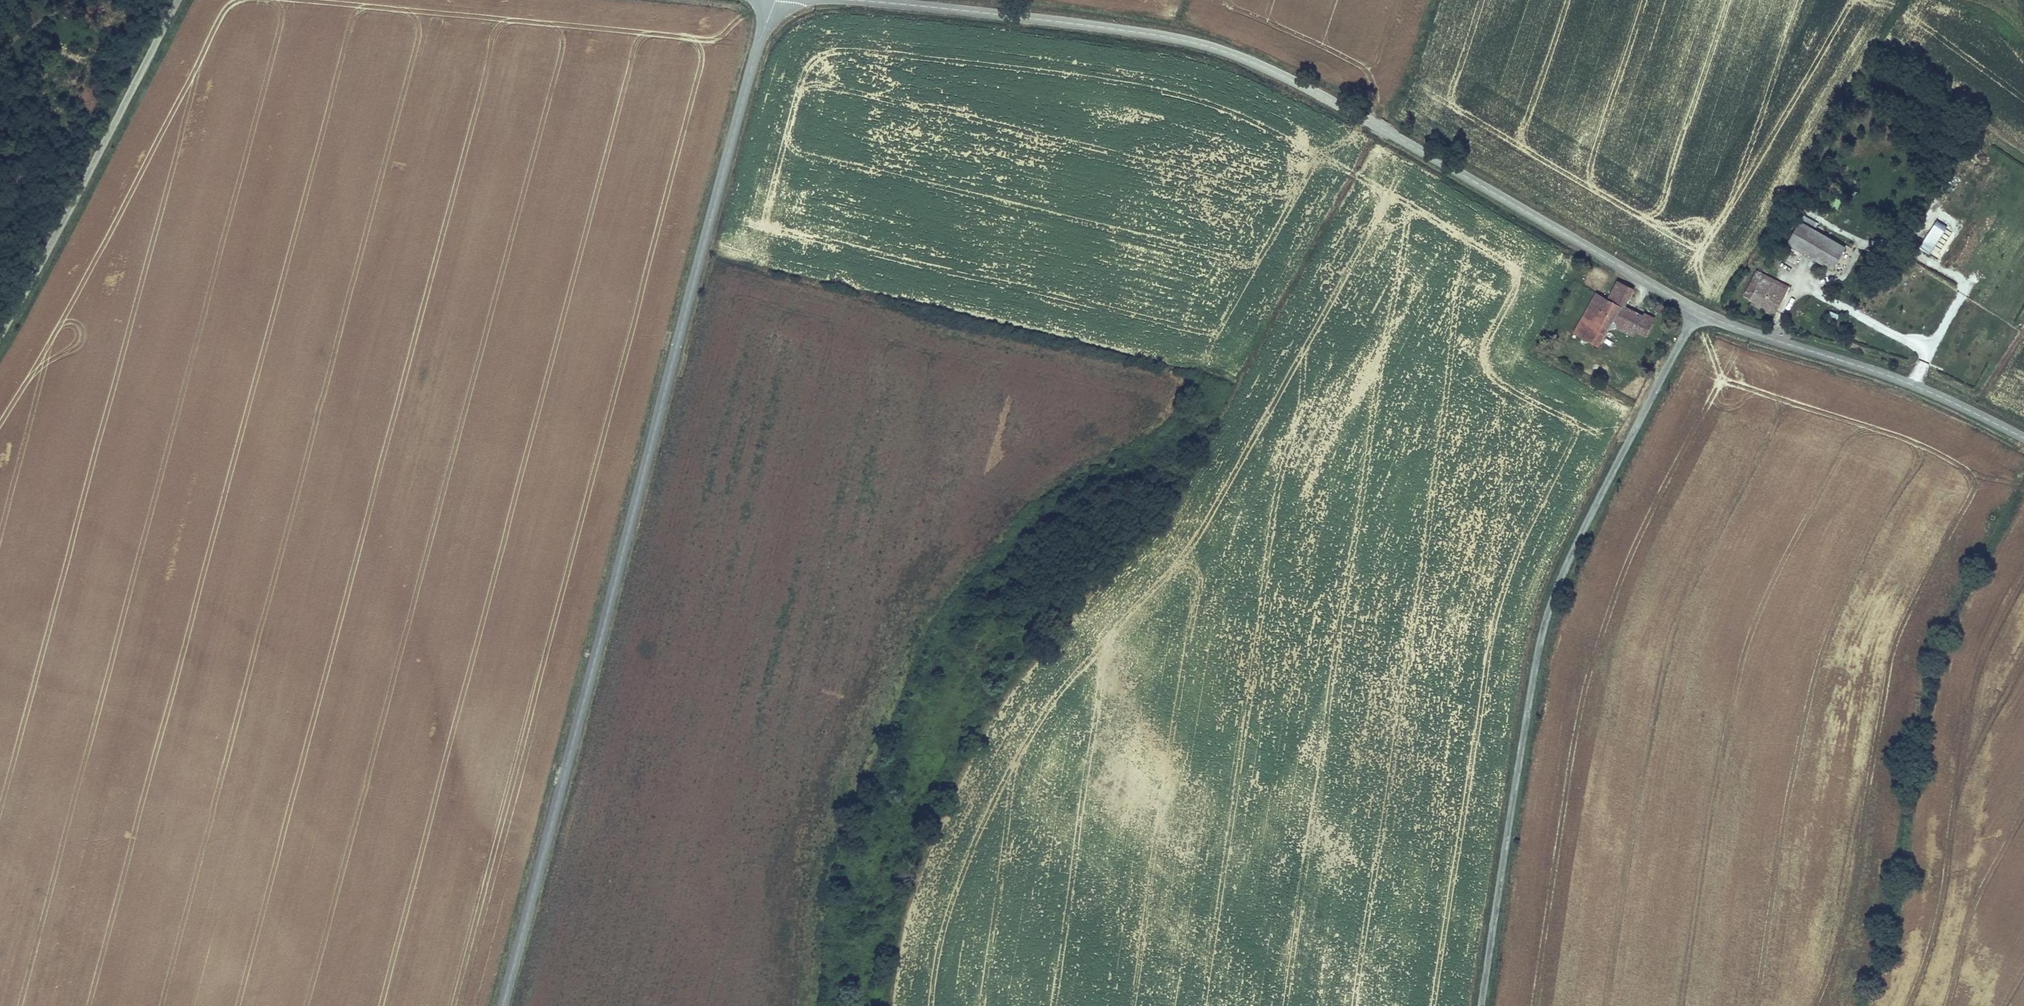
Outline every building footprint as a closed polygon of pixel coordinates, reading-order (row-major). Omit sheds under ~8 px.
[(1919,249),(1930,256),(1948,229),(1936,222),(1919,249)] [(1788,244),(1832,270),(1845,248),(1800,223),(1788,244)] [(1607,296),(1625,305),(1634,287),(1616,278),(1607,296)] [(1782,299),(1786,292),(1761,279),(1757,287),(1782,299)] [(1775,312),(1782,299),(1757,287),(1750,283),(1744,295),(1775,312)] [(1644,310),(1642,314),(1625,305),(1607,296),(1594,289),(1580,316),(1606,329),(1611,319),(1618,322),(1635,331),(1644,336),(1654,315),(1644,310)] [(1666,313),(1670,306),(1658,301),(1654,308),(1666,313)] [(1829,312),(1827,325),(1836,327),(1839,314),(1829,312)] [(1598,344),(1606,329),(1580,316),(1573,331),(1598,344)] [(1632,336),(1635,331),(1618,322),(1615,327),(1632,336)]
